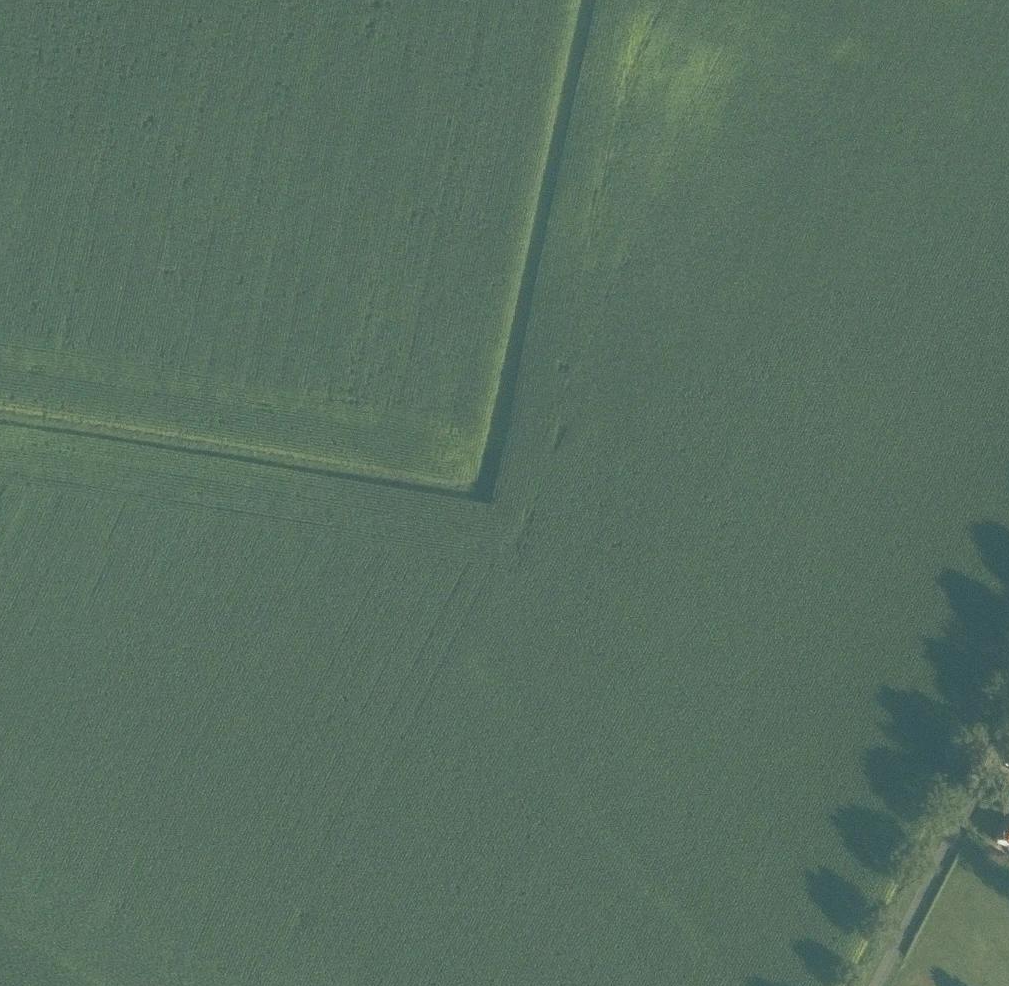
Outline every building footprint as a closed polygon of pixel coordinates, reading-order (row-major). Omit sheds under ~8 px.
[(997,842),(1008,848),(1008,820),(997,842)]
